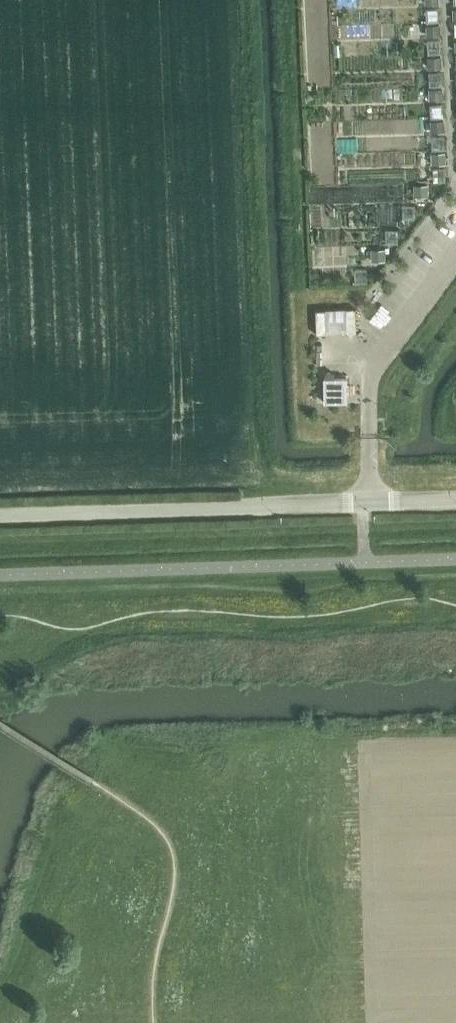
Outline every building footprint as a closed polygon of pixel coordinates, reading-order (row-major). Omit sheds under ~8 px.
[(440,35),(439,26),(427,26),(428,36),(440,35)] [(441,68),(441,58),(429,58),(429,68),(441,68)] [(442,100),(442,90),(430,90),(430,100),(442,100)] [(444,132),(443,122),(431,122),(432,132),(444,132)] [(445,163),(445,154),(433,154),(433,164),(445,163)] [(434,196),(434,186),(422,186),(422,196),(434,196)] [(385,251),(373,251),(373,261),(385,261),(385,251)] [(347,402),(347,377),(324,378),(324,403),(347,402)]
